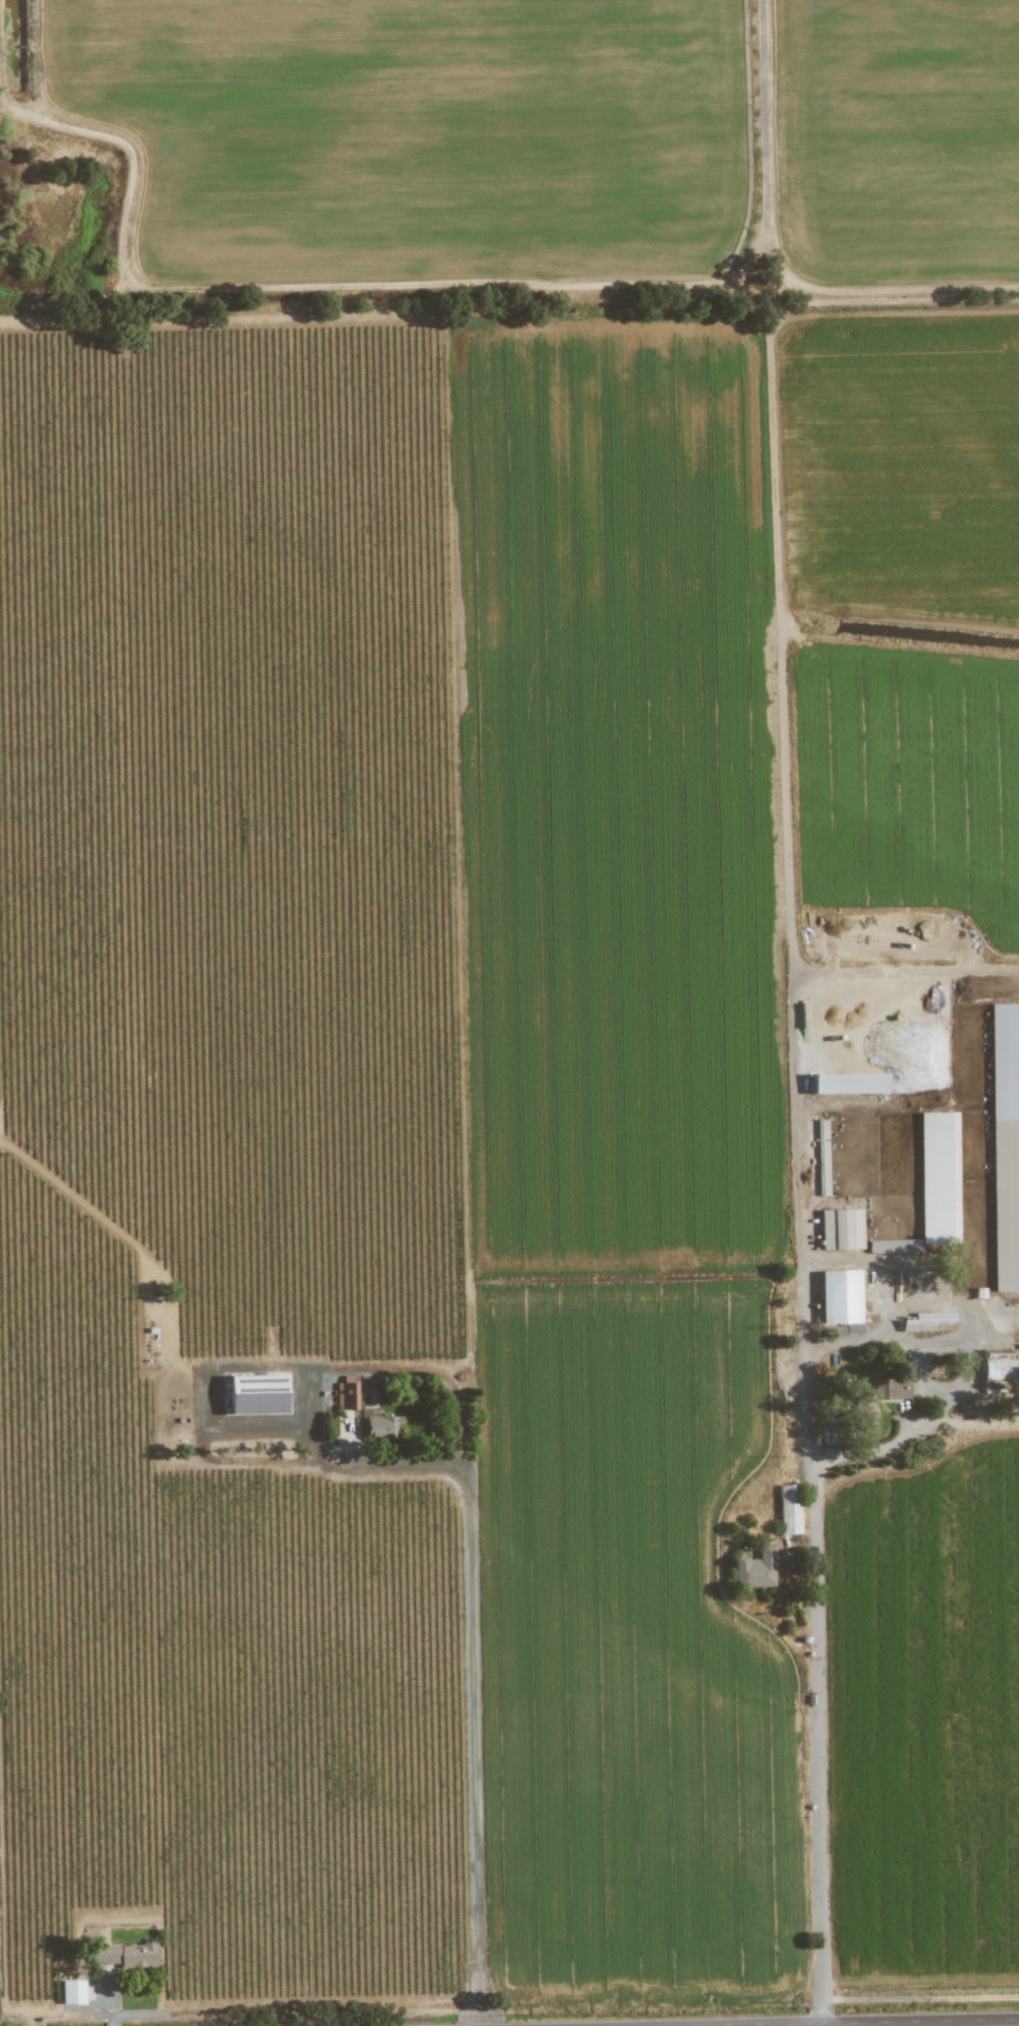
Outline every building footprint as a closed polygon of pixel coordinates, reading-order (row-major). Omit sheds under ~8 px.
[(1018,1292),(1018,1005),(989,1005),(993,1292),(1018,1292)] [(809,1075),(809,1094),(884,1093),(884,1074),(809,1075)] [(918,1114),(920,1244),(957,1243),(954,1113),(918,1114)] [(827,1197),(826,1120),(815,1120),(815,1197),(827,1197)] [(819,1210),(820,1251),(861,1249),(860,1209),(819,1210)] [(867,1242),(867,1254),(919,1252),(919,1240),(867,1242)] [(858,1323),(857,1270),(819,1271),(820,1324),(858,1323)] [(954,1312),(913,1313),(913,1321),(903,1321),(904,1332),(954,1331),(954,1312)] [(226,1376),(227,1415),(284,1414),(283,1375),(226,1376)] [(356,1376),(342,1376),(342,1383),(335,1383),(336,1410),(357,1410),(356,1376)] [(909,1400),(908,1381),(878,1382),(879,1400),(909,1400)] [(364,1417),(364,1439),(400,1438),(399,1416),(364,1417)] [(799,1534),(798,1485),(779,1485),(779,1535),(799,1534)] [(774,1587),(773,1544),(757,1545),(757,1558),(733,1558),(733,1587),(774,1587)] [(155,1945),(92,1946),(92,1965),(117,1964),(118,1968),(155,1967),(155,1945)] [(61,2005),(83,2004),(82,1980),(60,1981),(61,2005)]
